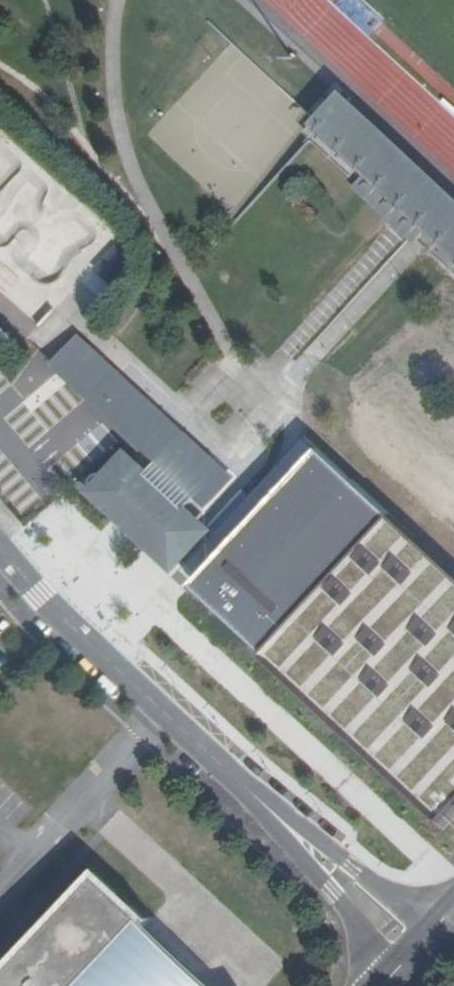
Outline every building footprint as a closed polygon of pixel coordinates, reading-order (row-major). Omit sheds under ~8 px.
[(425,230),(364,174),(357,183),(418,239),(425,230)] [(53,366),(82,392),(83,392),(106,368),(76,340),(53,366)] [(106,368),(83,392),(93,402),(117,378),(106,368)] [(117,378),(93,402),(135,440),(158,415),(117,378)] [(158,415),(135,440),(156,460),(179,435),(158,415)] [(179,435),(156,460),(158,461),(144,476),(142,474),(132,484),(115,468),(106,478),(101,475),(95,476),(90,481),(89,488),(93,494),(158,554),(167,558),(173,558),(182,556),(190,550),(193,542),(195,537),(194,527),(189,518),(183,512),(197,498),(208,486),(195,473),(207,461),(179,435)] [(453,818),(453,571),(323,446),(196,585),(445,828),(453,818)] [(208,486),(197,498),(201,502),(224,477),(207,461),(195,473),(208,486)] [(176,563),(193,581),(233,543),(216,525),(176,563)] [(152,919),(98,868),(0,974),(0,985),(229,985),(152,919)]
